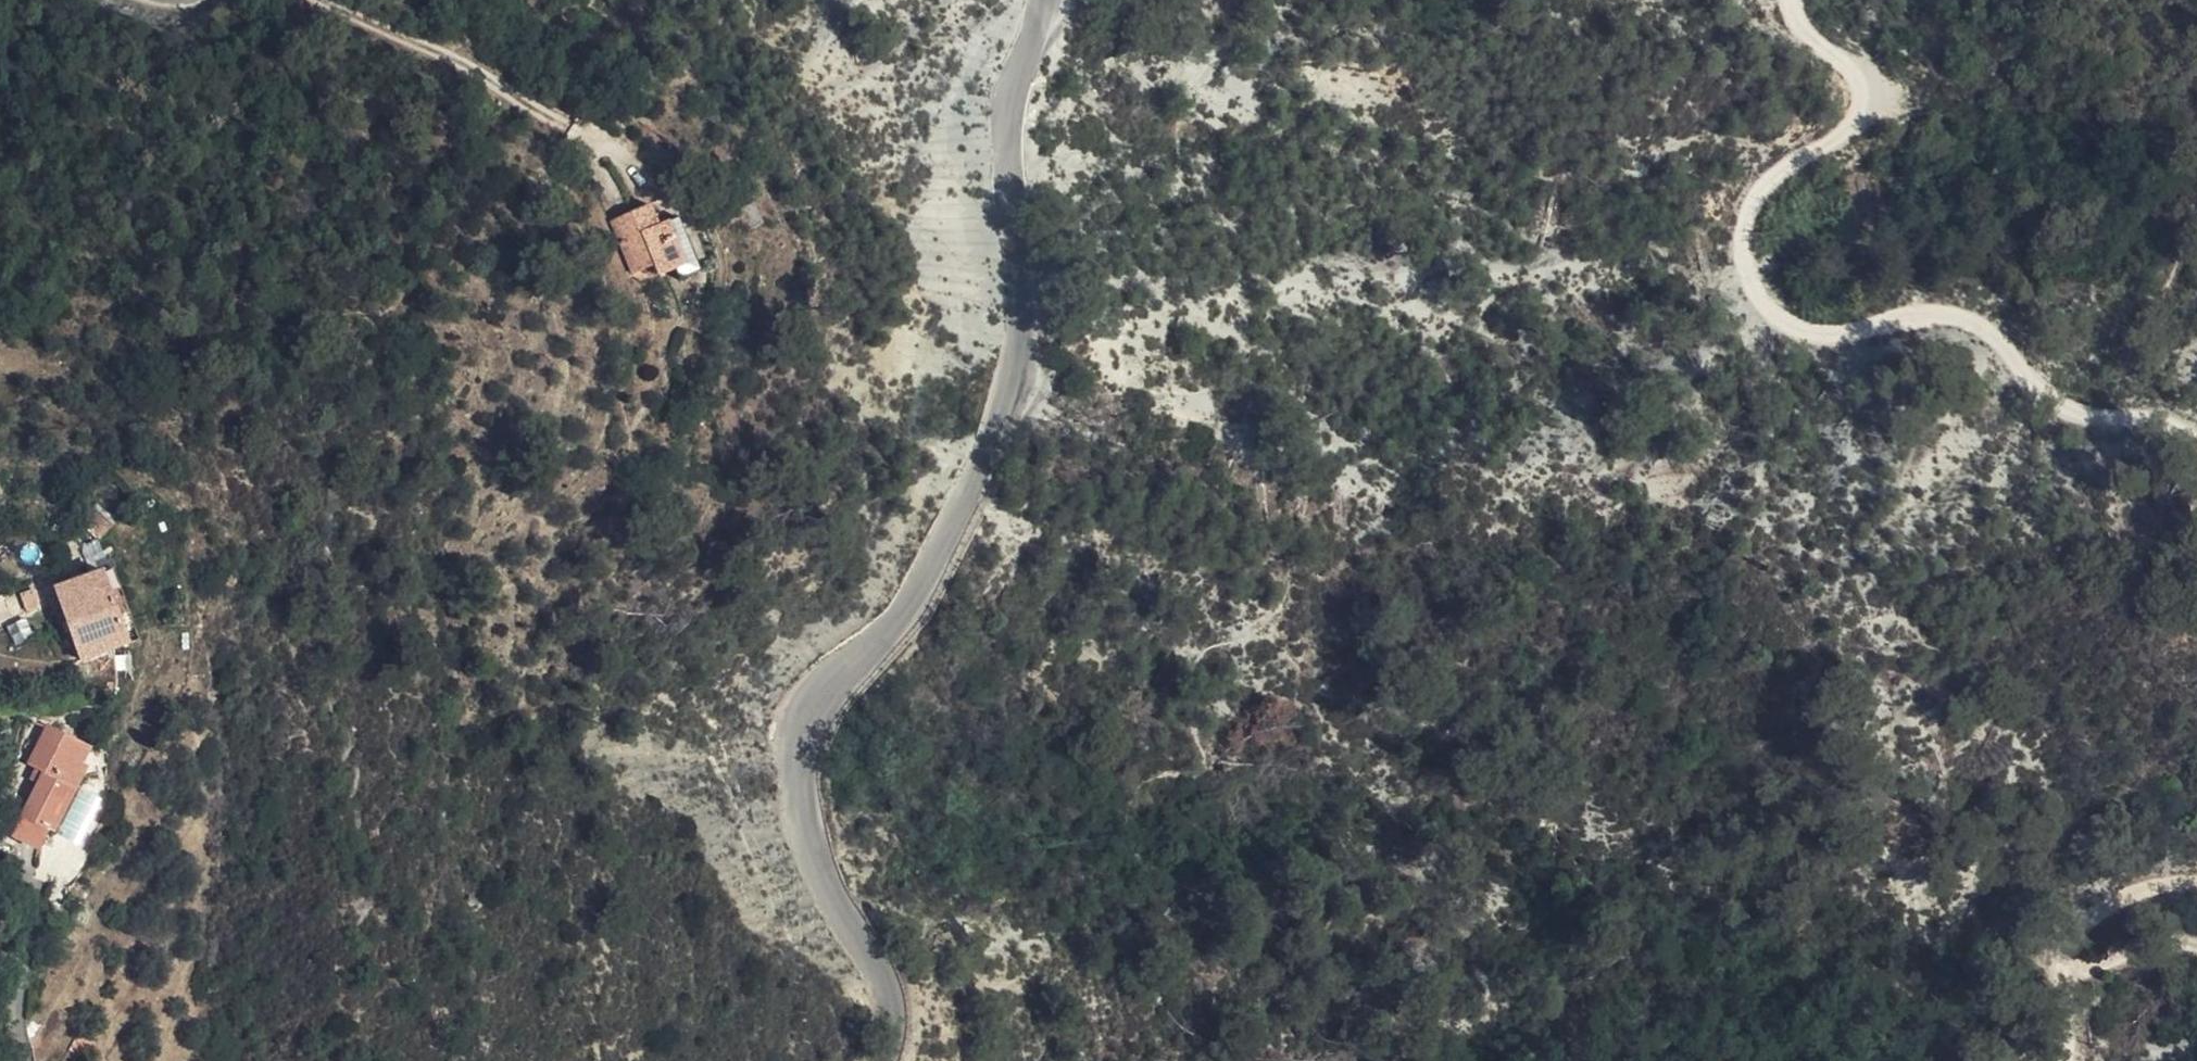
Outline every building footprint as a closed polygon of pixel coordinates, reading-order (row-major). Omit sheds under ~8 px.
[(635,226),(599,237),(614,288),(640,282),(643,290),(660,286),(664,295),(676,292),(658,238),(641,244),(635,226)] [(97,527),(87,506),(72,512),(83,534),(97,527)] [(92,564),(70,573),(79,584),(105,615),(114,628),(121,638),(124,637),(92,564)] [(79,584),(70,573),(33,587),(62,659),(121,638),(114,628),(100,641),(85,625),(76,632),(53,608),(79,584)] [(105,615),(79,584),(53,608),(76,632),(85,625),(100,641),(114,628),(105,615)] [(31,832),(65,766),(74,749),(38,728),(15,766),(27,773),(0,824),(0,836),(22,850),(31,832)] [(65,766),(31,832),(39,837),(75,773),(65,766)]
